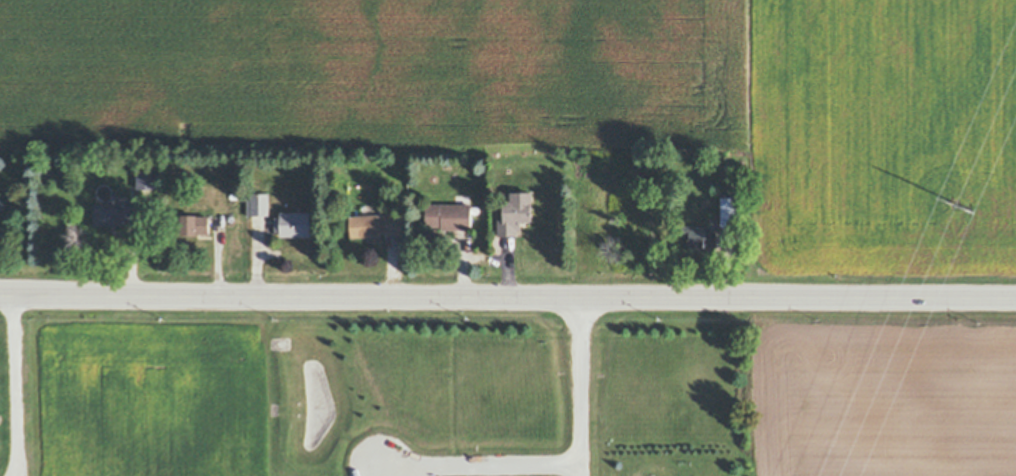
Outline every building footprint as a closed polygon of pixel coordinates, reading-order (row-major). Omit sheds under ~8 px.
[(138,188),(138,171),(155,171),(155,188),(138,188)] [(239,191),(239,200),(229,200),(229,191),(239,191)] [(518,235),(498,235),(498,219),(503,219),(503,201),(511,201),(511,191),(532,191),(532,220),(522,220),(522,229),(519,229),(518,235)] [(503,191),(511,191),(511,201),(503,201),(503,191)] [(248,214),(248,193),(270,192),(270,214),(248,214)] [(471,206),(457,206),(456,206),(456,196),(471,196),(471,206)] [(722,225),(721,197),(738,196),(739,224),(722,225)] [(97,206),(127,206),(128,205),(137,205),(138,225),(94,226),(94,206),(97,206)] [(456,206),(457,206),(471,206),(472,206),(472,213),(472,226),(458,226),(458,227),(443,227),(443,226),(443,223),(428,223),(428,206),(442,206),(443,206),(447,206),(456,206)] [(281,237),(281,232),(276,232),(275,217),(280,217),(280,212),(311,211),(311,236),(281,237)] [(406,213),(406,232),(389,232),(381,232),(381,235),(379,235),(366,235),(351,235),(350,213),(361,214),(363,214),(374,213),(386,213),(389,213),(393,213),(401,213),(406,213)] [(182,215),(209,214),(210,233),(182,234),(182,215)] [(682,225),(707,225),(707,231),(717,231),(717,248),(690,248),(690,237),(682,237),(682,225)]
